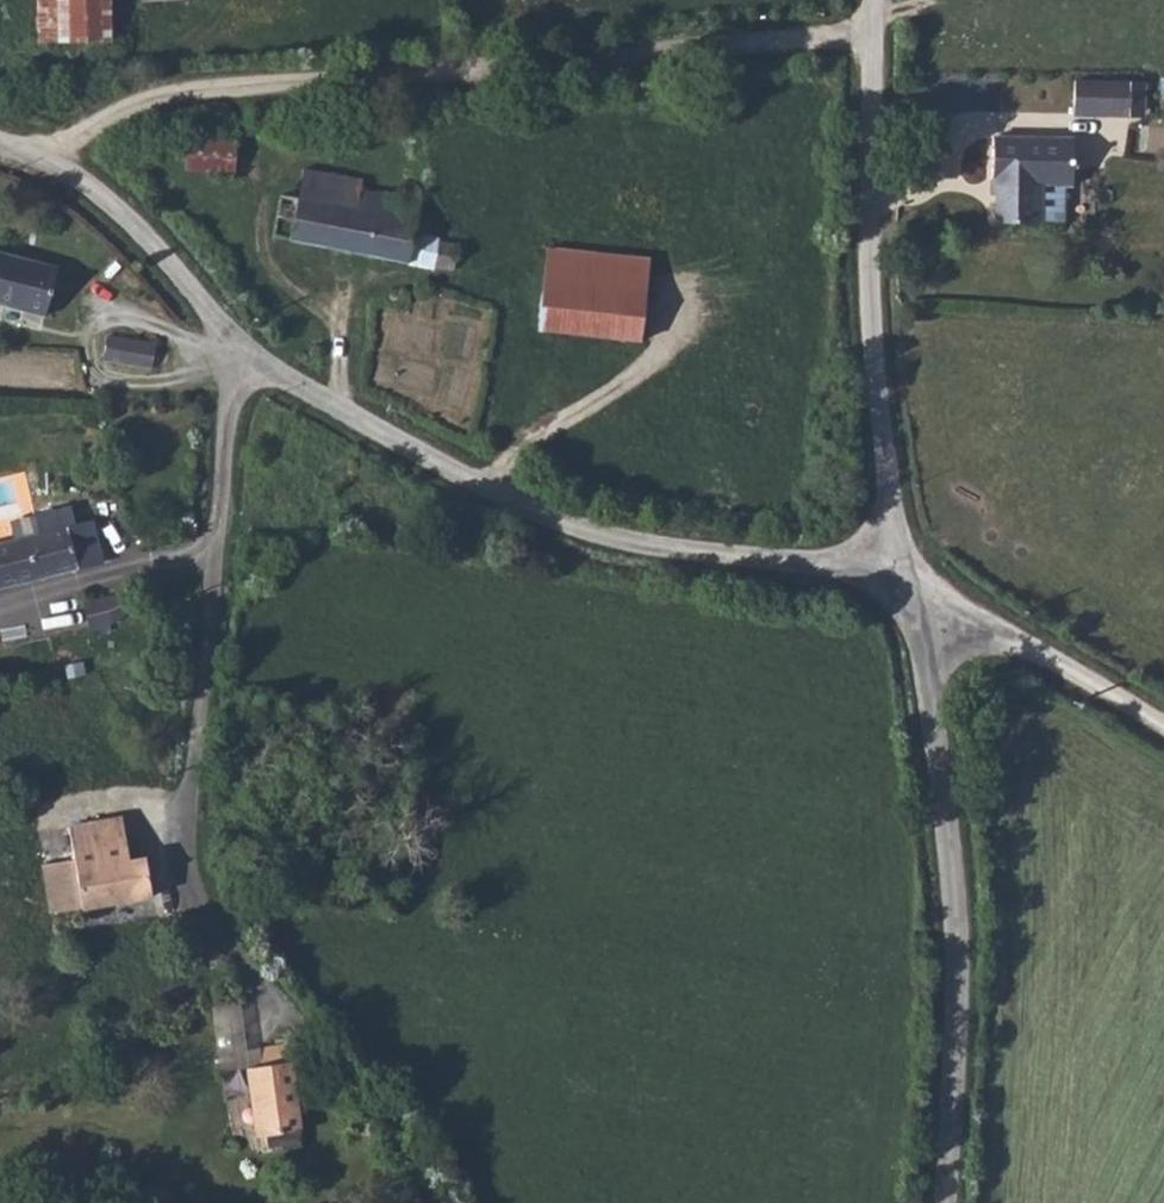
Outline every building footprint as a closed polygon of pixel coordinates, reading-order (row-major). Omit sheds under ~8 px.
[(110,40),(109,0),(38,0),(40,42),(110,40)] [(1072,75),(1074,118),(1145,120),(1146,82),(1130,79),(1072,75)] [(1073,137),(992,135),(993,199),(997,199),(994,223),(1041,224),(1041,186),(1074,189),(1073,137)] [(235,143),(187,141),(186,169),(233,172),(235,143)] [(405,186),(402,189),(401,193),(402,197),(360,189),(362,180),(303,169),(298,198),(281,195),(277,218),(294,221),(291,241),(434,268),(434,266),(438,241),(439,239),(414,234),(421,200),(419,199),(420,196),(421,194),(420,190),(418,186),(414,184),(411,183),(408,184),(405,186)] [(434,266),(454,270),(459,245),(438,241),(434,266)] [(649,260),(548,249),(539,330),(641,341),(649,260)] [(0,253),(0,304),(45,316),(58,268),(0,253)] [(156,344),(108,336),(104,360),(152,368),(156,344)] [(36,516),(40,534),(8,542),(0,544),(0,588),(102,563),(92,521),(75,525),(71,508),(36,516)] [(40,534),(36,516),(3,524),(8,542),(40,534)] [(87,600),(92,626),(112,623),(131,610),(128,593),(87,600)] [(122,818),(69,827),(74,859),(43,864),(51,913),(85,908),(116,902),(153,896),(146,857),(129,860),(122,818)] [(116,902),(85,908),(88,928),(119,923),(116,902)] [(248,1068),(257,1137),(267,1136),(297,1131),(300,1131),(289,1045),(261,1049),(263,1065),(248,1068)] [(284,1149),(300,1147),(297,1131),(267,1136),(269,1147),(284,1145),(284,1149)]
